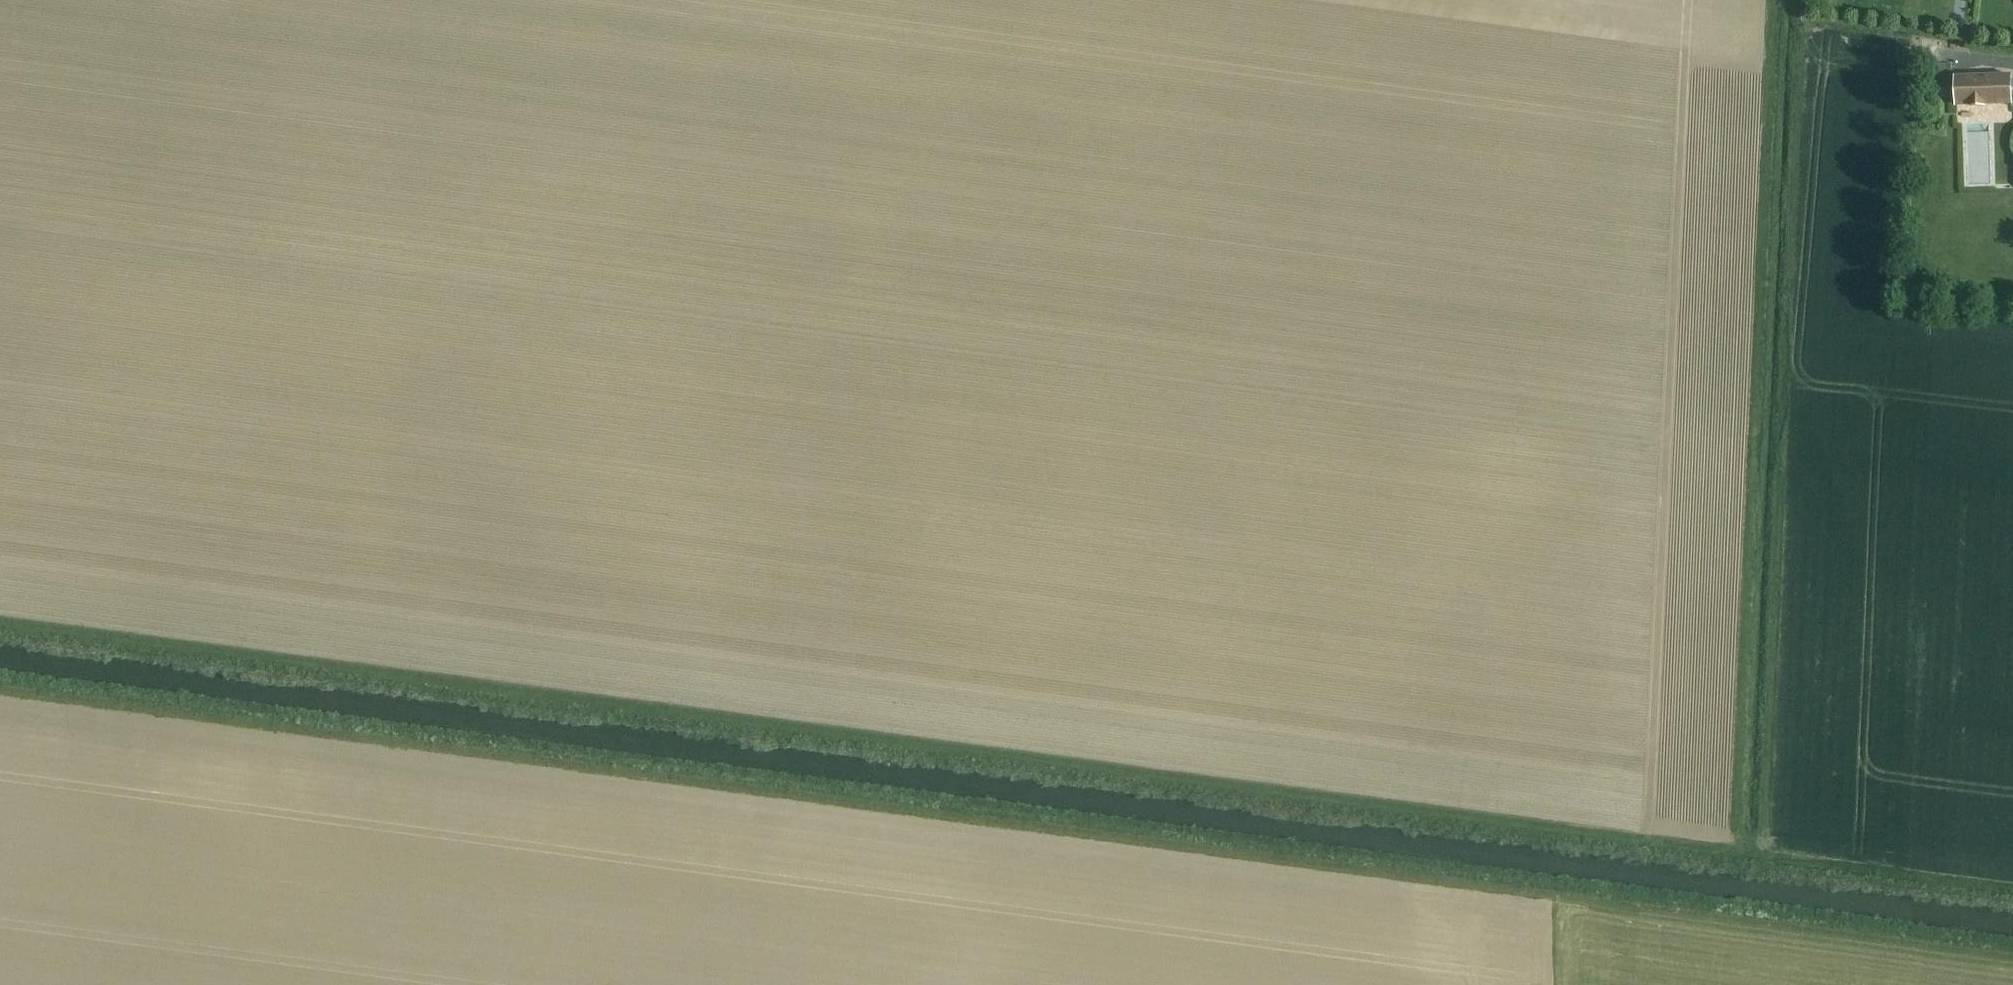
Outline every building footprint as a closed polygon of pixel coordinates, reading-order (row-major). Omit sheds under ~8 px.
[(1979,77),(1979,75),(1954,76),(1955,105),(1980,105),(1980,103),(2010,102),(2009,76),(1979,77)]
